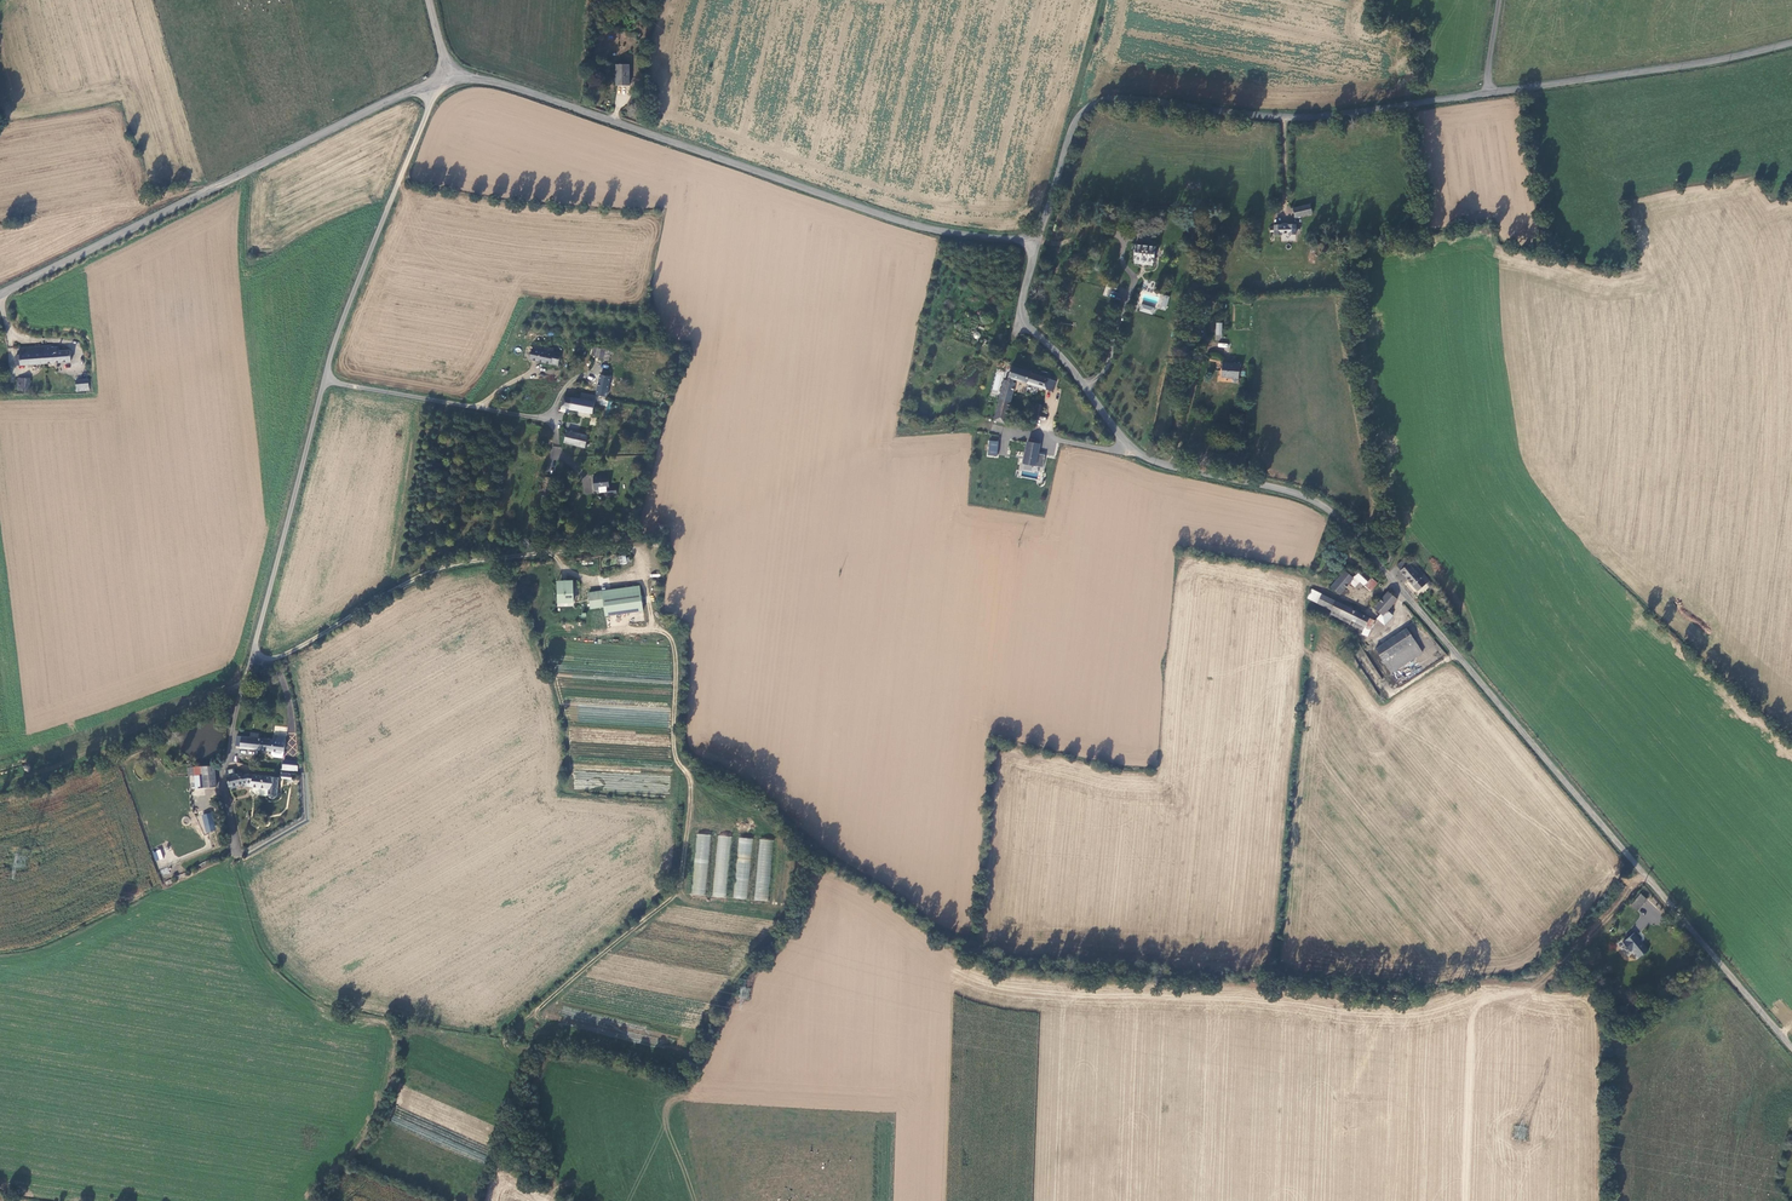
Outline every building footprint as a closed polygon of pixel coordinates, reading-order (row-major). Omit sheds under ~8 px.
[(625,63),(611,63),(612,85),(626,84),(626,76),(625,63)] [(1289,217),(1296,215),(1307,213),(1305,203),(1288,208),(1289,217)] [(1264,232),(1259,232),(1259,239),(1290,238),(1289,232),(1292,232),(1292,227),(1289,227),(1289,225),(1283,225),(1283,226),(1276,227),(1275,225),(1268,225),(1268,227),(1265,228),(1264,232)] [(1152,245),(1132,243),(1131,259),(1132,263),(1149,264),(1151,261),(1152,245)] [(1106,285),(1103,295),(1108,296),(1111,287),(1106,285)] [(1162,294),(1158,309),(1166,311),(1169,296),(1162,294)] [(1141,303),(1139,310),(1153,315),(1155,308),(1141,303)] [(49,345),(18,348),(18,353),(13,353),(14,365),(68,362),(67,350),(58,351),(57,347),(49,347),(49,345)] [(531,345),(530,350),(555,355),(555,357),(557,357),(558,354),(550,353),(550,350),(531,345)] [(585,356),(598,359),(600,350),(600,349),(596,348),(595,352),(591,352),(591,348),(592,345),(587,345),(585,356)] [(554,367),(557,357),(555,357),(555,355),(530,350),(528,350),(526,361),(554,367)] [(1054,380),(1009,365),(1004,379),(1001,379),(991,419),(1002,422),(1012,382),(1009,381),(1011,377),(1043,389),(1050,391),(1054,380)] [(1220,379),(1236,380),(1237,366),(1220,365),(1220,379)] [(591,394),(602,396),(606,376),(595,374),(591,394)] [(85,379),(73,380),(74,391),(86,390),(85,379)] [(560,397),(557,412),(561,412),(562,408),(594,414),(596,414),(598,404),(590,402),(591,396),(578,393),(576,400),(560,397)] [(1043,422),(1043,421),(1044,416),(1038,414),(1040,403),(1036,402),(1032,419),(1043,422)] [(561,441),(561,443),(568,445),(581,447),(583,436),(563,431),(561,441)] [(986,439),(984,452),(984,462),(993,462),(995,440),(986,439)] [(1037,443),(1025,441),(1021,462),(1032,465),(1037,443)] [(549,479),(540,477),(538,487),(537,494),(539,495),(538,499),(545,500),(549,479)] [(605,477),(590,478),(591,491),(603,490),(604,499),(612,498),(611,487),(606,488),(605,477)] [(1356,553),(1350,547),(1347,550),(1354,556),(1356,553)] [(1388,552),(1385,559),(1392,562),(1395,555),(1388,552)] [(622,555),(616,556),(617,563),(624,562),(622,555)] [(1400,571),(1417,590),(1429,580),(1416,565),(1412,568),(1404,559),(1397,565),(1401,569),(1400,571)] [(1355,577),(1360,581),(1364,585),(1368,580),(1371,577),(1367,573),(1362,569),(1357,574),(1355,577)] [(1340,594),(1350,583),(1354,578),(1350,575),(1345,570),(1338,578),(1331,586),(1340,594)] [(1354,578),(1350,583),(1355,587),(1360,581),(1355,577),(1354,578)] [(1368,580),(1364,585),(1371,591),(1378,583),(1371,577),(1368,580)] [(571,601),(570,580),(564,580),(565,588),(554,588),(555,601),(571,601)] [(1335,601),(1312,589),(1307,597),(1317,603),(1331,610),(1335,601)] [(640,610),(637,590),(599,596),(600,606),(601,606),(602,615),(640,610)] [(1374,607),(1381,613),(1383,615),(1387,610),(1397,599),(1388,591),(1374,607)] [(594,592),(581,594),(583,609),(595,608),(594,592)] [(1331,611),(1330,614),(1350,624),(1352,620),(1354,621),(1352,625),(1363,630),(1365,626),(1371,629),(1375,620),(1353,609),(1353,610),(1344,606),(1344,605),(1335,601),(1331,610),(1331,611)] [(1383,615),(1381,613),(1378,618),(1385,625),(1393,615),(1387,610),(1383,615)] [(1365,626),(1363,630),(1362,633),(1367,636),(1371,629),(1365,626)] [(1407,628),(1400,632),(1407,644),(1414,640),(1407,628)] [(1407,644),(1400,632),(1375,648),(1391,673),(1423,652),(1414,640),(1407,644)] [(238,749),(262,752),(263,741),(261,740),(260,736),(253,735),(252,740),(239,738),(238,749)] [(276,742),(263,741),(262,752),(284,754),(287,754),(288,744),(286,744),(287,737),(277,736),(276,742)] [(301,764),(287,763),(286,770),(301,771),(301,764)] [(215,768),(194,770),(196,792),(217,789),(215,768)] [(296,782),(294,772),(285,772),(286,777),(291,778),(292,783),(296,782)] [(255,789),(257,777),(252,776),(247,777),(245,774),(240,774),(230,776),(232,788),(245,785),(246,789),(251,788),(255,789)] [(278,779),(257,777),(255,789),(272,791),(272,796),(273,799),(275,800),(277,798),(278,779)] [(203,831),(210,829),(206,815),(199,817),(203,831)] [(691,894),(706,895),(711,835),(696,834),(691,894)] [(731,836),(717,835),(712,896),(726,898),(731,836)] [(738,837),(733,898),(747,899),(752,838),(738,837)] [(759,839),(754,900),(768,901),(773,840),(759,839)] [(152,852),(155,861),(163,859),(160,849),(152,852)] [(160,870),(162,876),(170,873),(167,867),(160,870)] [(1640,894),(1630,906),(1637,911),(1647,899),(1640,894)] [(1634,933),(1623,943),(1631,952),(1632,950),(1639,958),(1649,950),(1634,933)]
